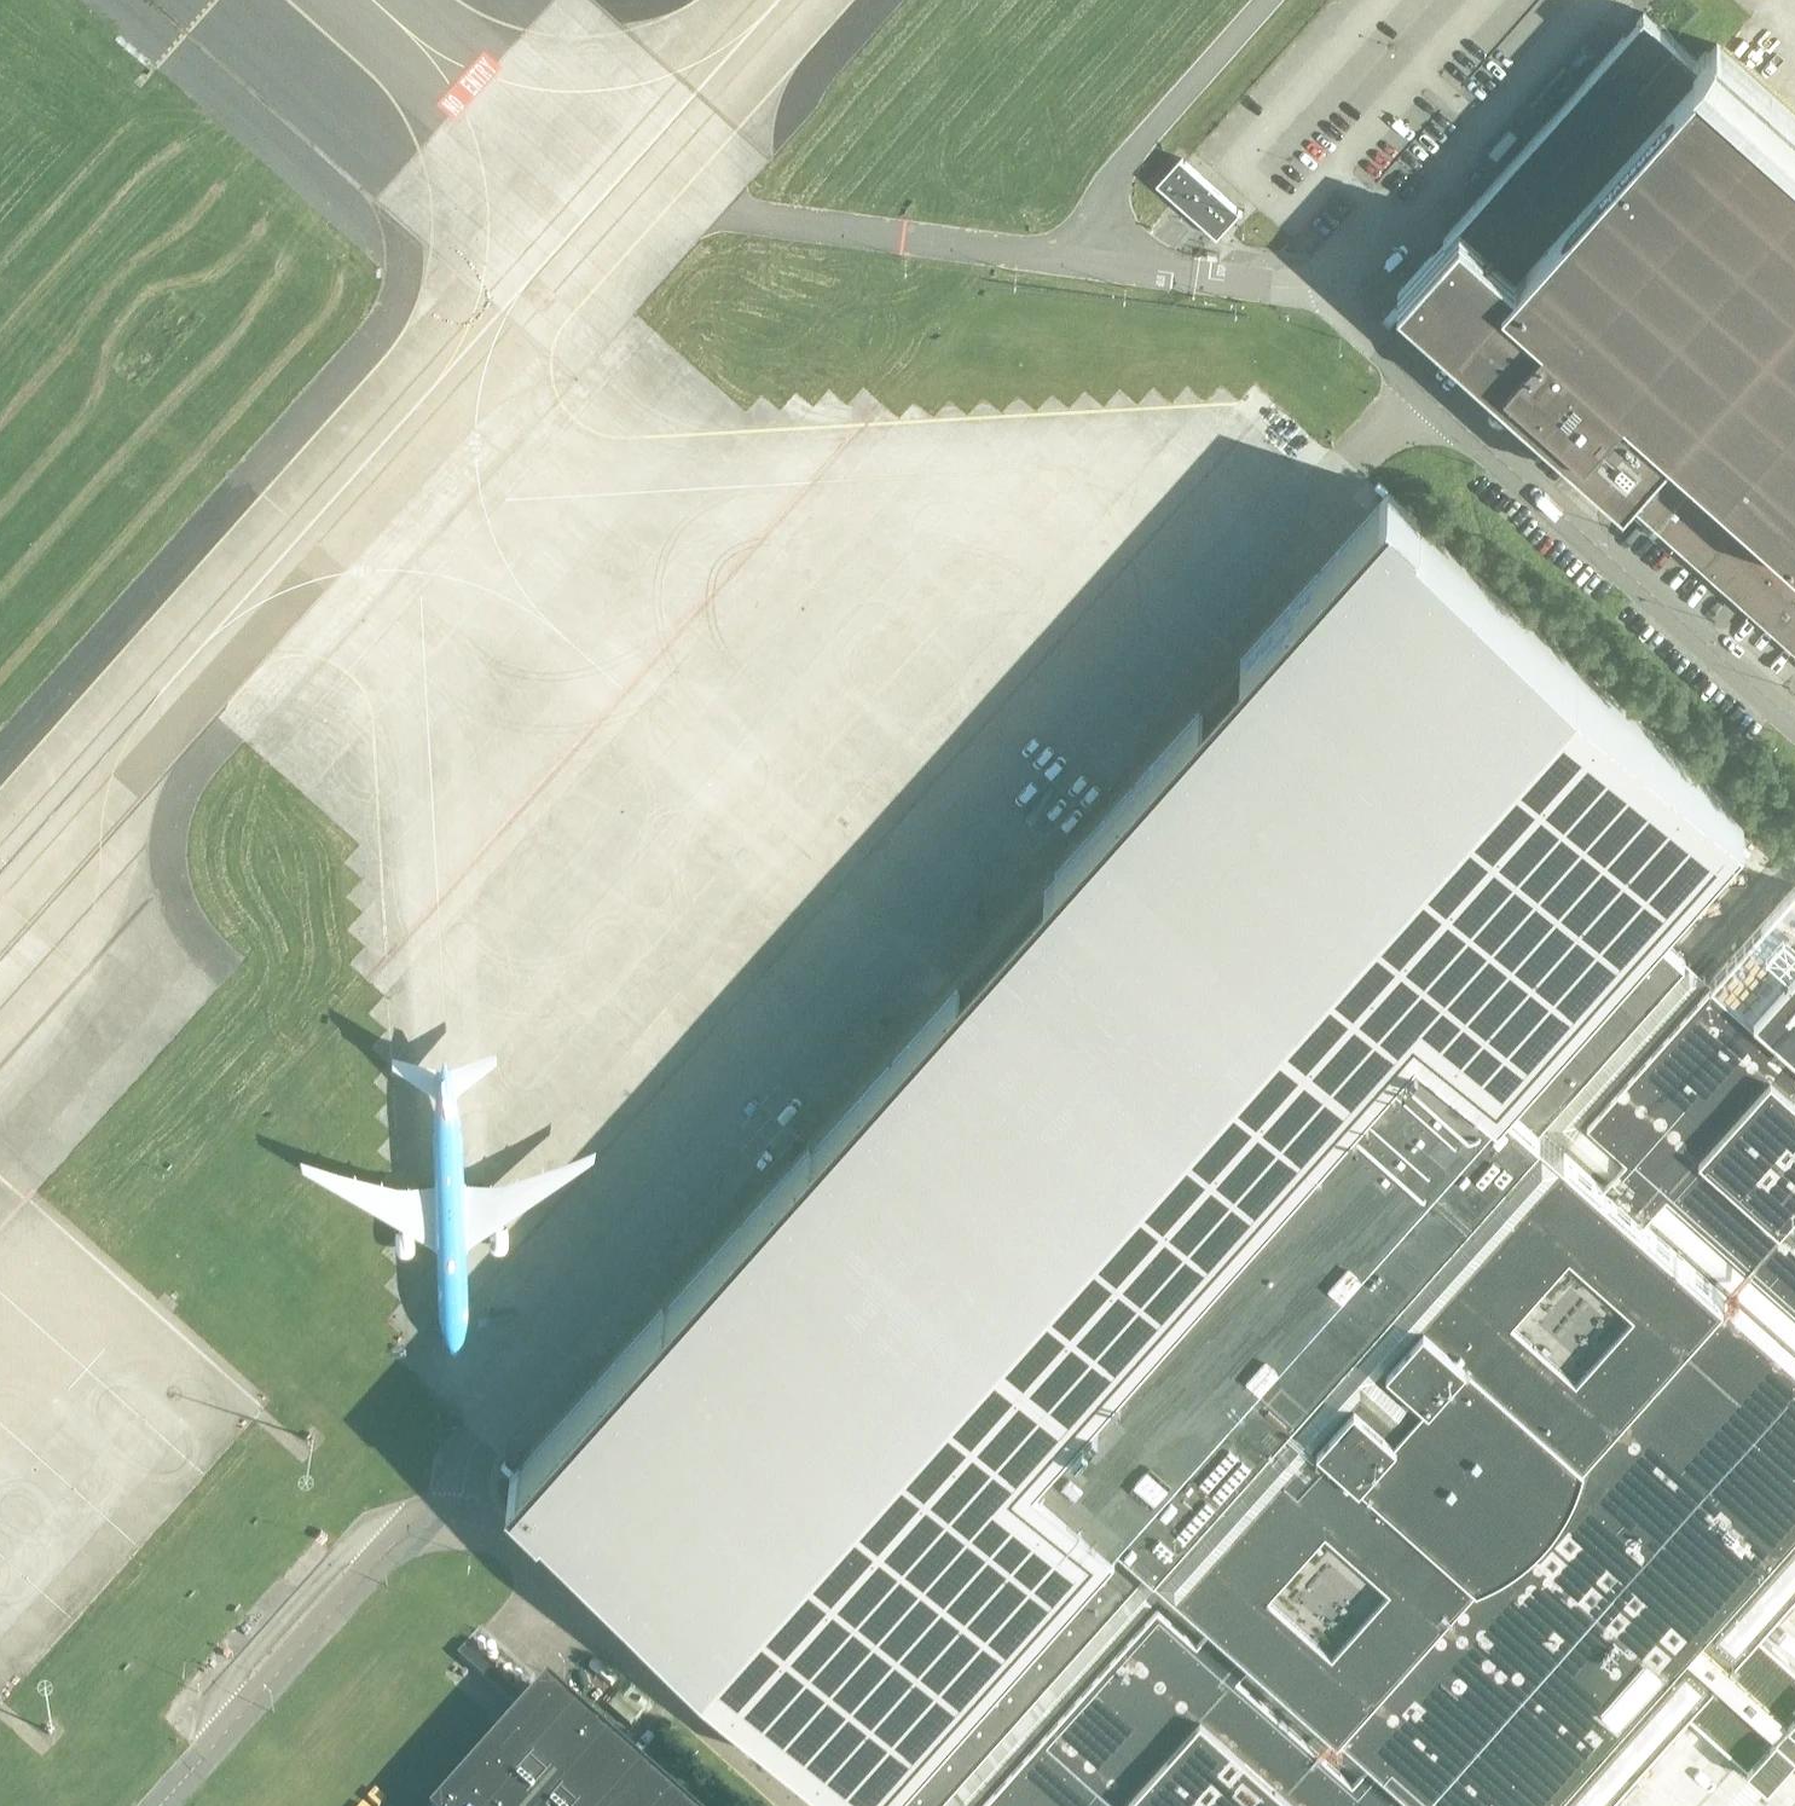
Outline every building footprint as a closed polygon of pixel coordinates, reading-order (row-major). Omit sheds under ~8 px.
[(1724,47),(1715,39),(1698,59),(1646,11),(1645,10),(1642,13),(1623,35),(1444,235),(1444,236),(1445,237),(1432,251),(1398,289),(1495,376),(1547,422),(1545,425),(1601,474),(1616,488),(1752,610),(1767,623),(1778,633),(1793,646),(1794,648),(1794,110),(1724,47)] [(1381,499),(1382,501),(521,1466),(520,1465),(511,1474),(542,1502),(545,1499),(871,1790),(882,1777),(915,1805),(1538,1805),(1688,1639),(1794,1520),(1794,1056),(1645,922),(1743,812),(1418,521),(1420,518),(1389,490),(1381,499)] [(1747,858),(1751,853),(1745,847),(1741,852),(1747,858)] [(550,1692),(448,1805),(678,1805),(550,1692)] [(1794,1752),(1794,1710),(1792,1714),(1776,1732),(1748,1762),(1769,1781),(1794,1752)]
